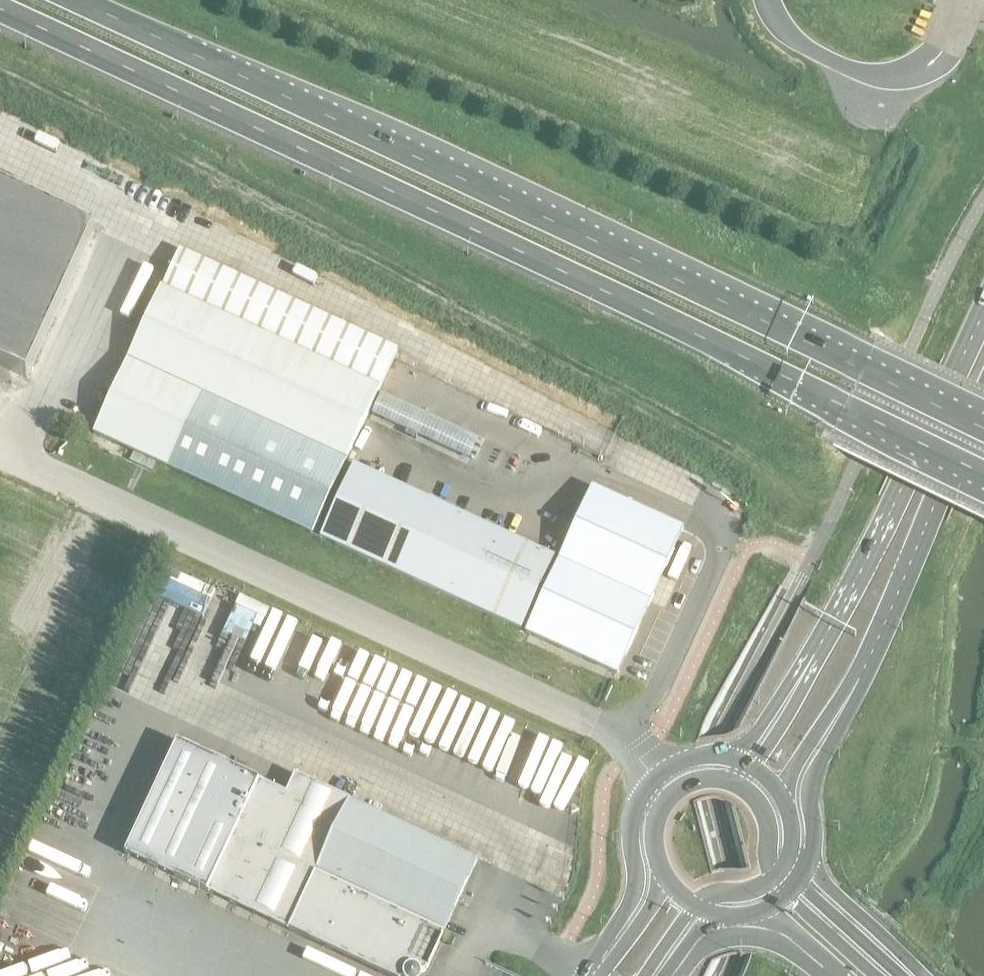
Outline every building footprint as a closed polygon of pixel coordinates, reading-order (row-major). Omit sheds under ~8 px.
[(27,378),(94,231),(0,188),(0,366),(27,378)] [(93,433),(313,534),(380,388),(161,287),(93,433)] [(408,404),(395,431),(433,449),(438,440),(482,460),(491,442),(408,404)] [(555,558),(355,467),(321,539),(521,631),(555,558)] [(683,530),(592,488),(526,632),(617,674),(683,530)] [(205,616),(218,587),(179,570),(127,690),(166,707),(174,689),(183,693),(215,620),(205,616)] [(251,642),(257,627),(272,634),(282,611),(242,594),(226,632),(251,642)] [(437,748),(496,772),(519,717),(375,657),(349,719),(398,740),(402,731),(438,746),(437,748)] [(349,801),(294,776),(285,796),(259,783),(178,744),(126,855),(207,893),(386,975),(421,975),(421,974),(426,972),(445,931),(316,872),(349,801)] [(562,771),(584,779),(592,758),(571,749),(562,771)] [(445,931),(478,860),(349,801),(316,872),(445,931)]
